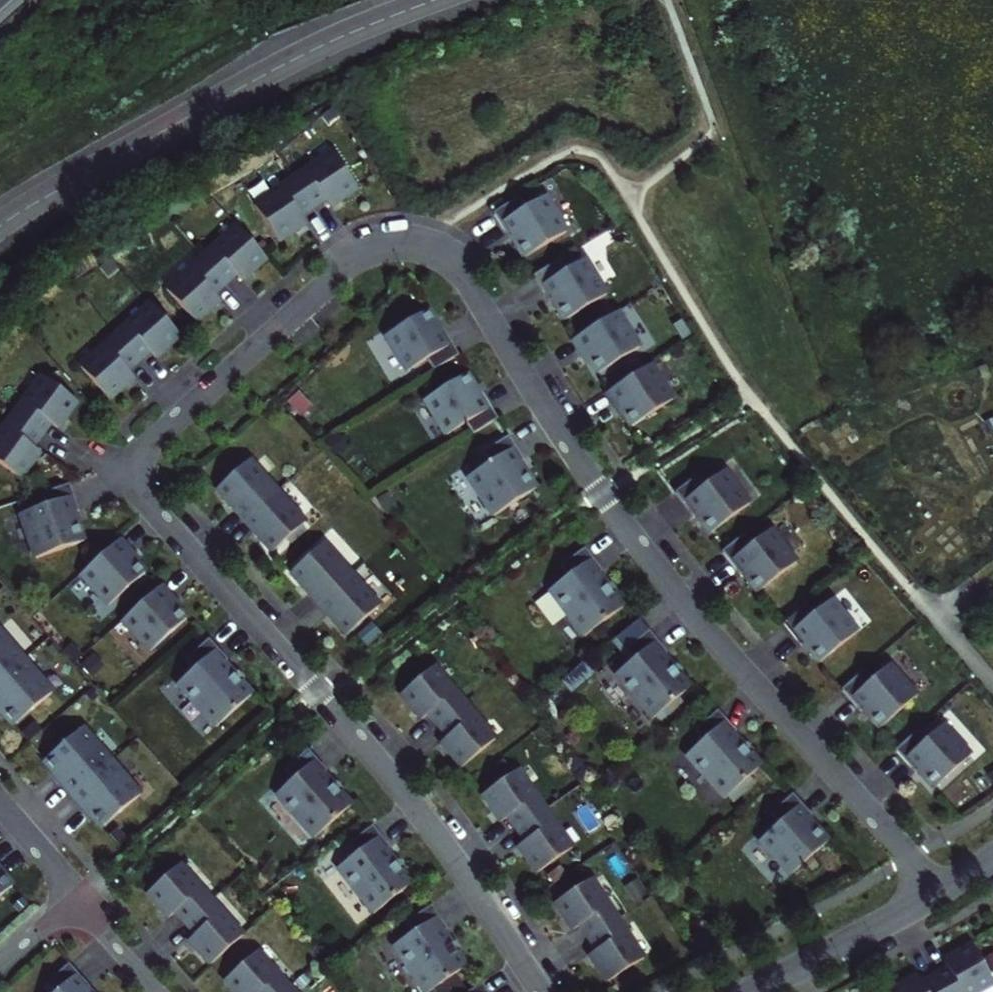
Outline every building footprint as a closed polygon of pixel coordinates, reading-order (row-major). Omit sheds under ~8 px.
[(333,153),(294,179),(313,208),(325,199),(330,207),(357,189),(333,153)] [(313,208),(294,179),(254,205),(278,242),(305,223),(300,216),(313,208)] [(519,198),(494,213),(510,239),(513,237),(525,258),(567,233),(545,196),(525,209),(519,198)] [(237,227),(202,258),(225,284),(236,273),(242,281),(266,258),(237,227)] [(225,284),(202,258),(166,290),(195,322),(219,300),(213,294),(225,284)] [(559,260),(534,276),(550,302),(553,300),(565,321),(607,296),(585,260),(565,272),(559,260)] [(151,304),(116,335),(138,361),(150,351),(156,358),(180,336),(151,304)] [(434,371),(459,356),(443,330),(440,331),(427,311),(386,336),(408,372),(427,360),(434,371)] [(617,312),(573,340),(582,355),(585,354),(598,374),(640,348),(617,312)] [(138,361),(116,335),(80,367),(109,399),(133,378),(127,371),(138,361)] [(650,365),(606,394),(616,409),(619,406),(631,426),(673,400),(650,365)] [(473,435),(498,419),(482,393),(478,395),(466,375),(424,400),(447,436),(466,424),(473,435)] [(42,376),(14,415),(41,435),(50,423),(57,428),(77,402),(42,376)] [(14,415),(0,433),(0,464),(20,479),(40,452),(32,447),(41,435),(14,415)] [(508,437),(477,456),(483,466),(462,479),(487,519),(534,489),(518,463),(523,461),(508,437)] [(268,482),(249,460),(216,489),(244,521),(267,501),(258,491),(268,482)] [(697,472),(673,489),(692,514),(695,512),(709,531),(748,501),(722,468),(704,482),(697,472)] [(268,482),(258,491),(267,501),(277,492),(268,482)] [(69,484),(35,496),(39,508),(16,515),(31,560),(84,542),(74,513),(78,511),(69,484)] [(277,492),(267,501),(276,511),(286,502),(277,492)] [(286,502),(276,511),(267,501),(244,521),(272,553),(305,524),(286,502)] [(745,533),(722,552),(740,576),(743,574),(758,592),(797,562),(771,529),(753,543),(745,533)] [(118,542),(79,576),(107,607),(143,575),(127,557),(130,554),(118,542)] [(343,565),(323,543),(290,573),(319,604),(342,584),(332,574),(343,565)] [(585,547),(561,566),(568,576),(551,590),(587,636),(625,605),(614,592),(608,584),(599,572),(603,569),(585,547)] [(130,554),(127,557),(135,565),(138,563),(130,554)] [(343,565),(332,574),(342,584),(351,575),(343,565)] [(351,575),(342,584),(350,594),(361,585),(351,575)] [(612,581),(608,584),(614,592),(618,589),(612,581)] [(361,585),(350,594),(342,584),(319,604),(347,636),(380,607),(361,585)] [(159,587),(120,622),(148,653),(184,621),(176,612),(168,603),(171,601),(159,587)] [(805,604),(783,622),(802,646),(805,644),(820,663),(858,632),(832,600),(814,614),(805,604)] [(171,601),(168,603),(176,612),(179,609),(171,601)] [(639,619),(615,638),(624,650),(649,631),(639,619)] [(649,631),(624,650),(632,660),(614,673),(650,719),(675,700),(688,690),(678,676),(671,668),(662,656),(666,653),(649,631)] [(0,633),(0,709),(15,726),(51,693),(0,633)] [(209,640),(186,660),(194,669),(178,684),(216,728),(252,695),(241,683),(234,675),(224,664),(228,661),(209,640)] [(567,689),(592,675),(585,664),(561,678),(567,689)] [(671,668),(678,676),(682,673),(675,665),(671,668)] [(863,670),(841,690),(861,713),(864,710),(880,728),(916,696),(889,665),(872,680),(863,670)] [(438,725),(464,703),(433,667),(400,695),(422,720),(428,714),(438,725)] [(238,672),(234,675),(241,683),(245,680),(238,672)] [(675,700),(650,719),(657,727),(681,708),(675,700)] [(495,740),(464,703),(438,725),(448,737),(441,742),(462,768),(495,740)] [(718,712),(695,732),(703,742),(686,756),(723,801),(747,780),(760,770),(749,757),(743,749),(733,737),(737,734),(718,712)] [(917,731),(895,750),(915,773),(918,770),(934,788),(970,756),(942,724),(926,740),(917,731)] [(140,796),(83,729),(45,761),(62,781),(60,783),(82,810),(85,807),(102,828),(140,796)] [(743,749),(749,757),(753,754),(746,746),(743,749)] [(312,749),(287,768),(295,778),(278,791),(313,837),(352,807),(341,794),(335,786),(326,774),(330,771),(312,749)] [(516,829),(544,810),(517,771),(482,795),(500,823),(508,817),(516,829)] [(747,780),(723,801),(730,809),(754,788),(747,780)] [(339,783),(335,786),(341,794),(345,791),(339,783)] [(790,791),(764,816),(772,825),(754,842),(786,876),(827,838),(806,816),(810,812),(790,791)] [(571,849),(544,810),(516,829),(525,842),(517,847),(536,873),(571,849)] [(374,827),(349,846),(357,856),(340,870),(375,916),(413,886),(403,872),(397,865),(387,853),(391,849),(374,827)] [(400,862),(397,865),(403,872),(407,870),(400,862)] [(175,913),(185,924),(210,901),(178,866),(146,894),(168,919),(175,913)] [(12,886),(0,872),(0,897),(12,886)] [(588,938),(616,920),(590,879),(554,903),(572,931),(580,926),(588,938)] [(210,901),(185,924),(195,935),(188,941),(210,965),(242,936),(210,901)] [(407,923),(414,933),(397,946),(432,991),(434,991),(471,963),(460,949),(454,941),(445,930),(449,926),(431,904),(407,923)] [(642,960),(616,920),(588,938),(596,951),(588,956),(606,983),(642,960)] [(454,941),(460,949),(464,946),(458,938),(454,941)] [(936,977),(944,991),(978,991),(992,984),(992,982),(972,946),(944,962),(949,970),(936,977)] [(288,988),(256,952),(224,981),(234,991),(283,991),(288,988)] [(48,983),(56,991),(55,991),(92,991),(88,987),(90,985),(70,963),(48,983)] [(936,977),(922,984),(918,976),(890,991),(944,991),(936,977)] [(468,991),(488,991),(482,983),(468,991)]
